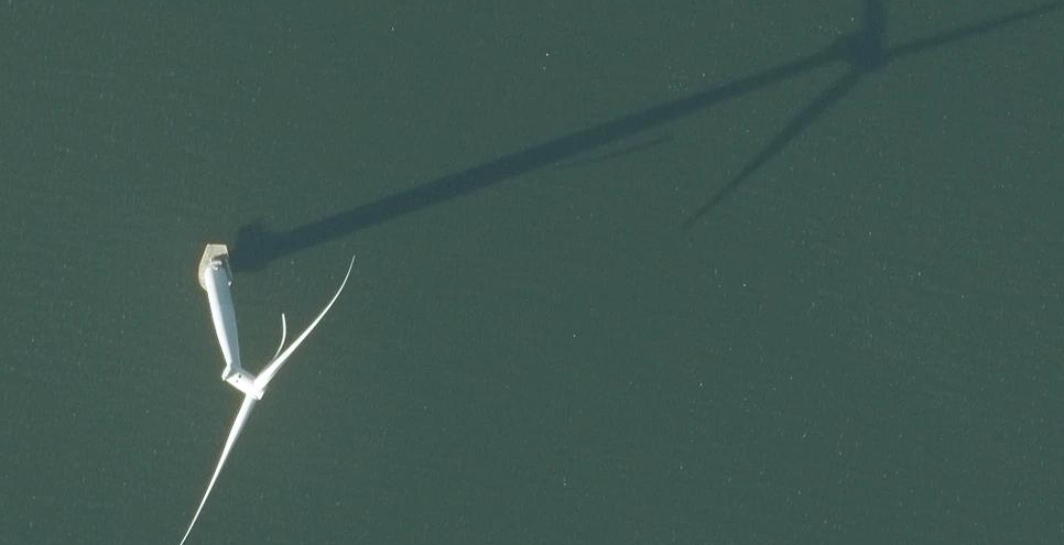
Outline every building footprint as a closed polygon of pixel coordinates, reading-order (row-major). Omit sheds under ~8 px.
[(204,272),(202,278),(203,283),(207,287),(211,289),(217,289),(221,286),(224,281),(224,276),(222,271),(218,268),(213,267),(208,269),(204,272)]
